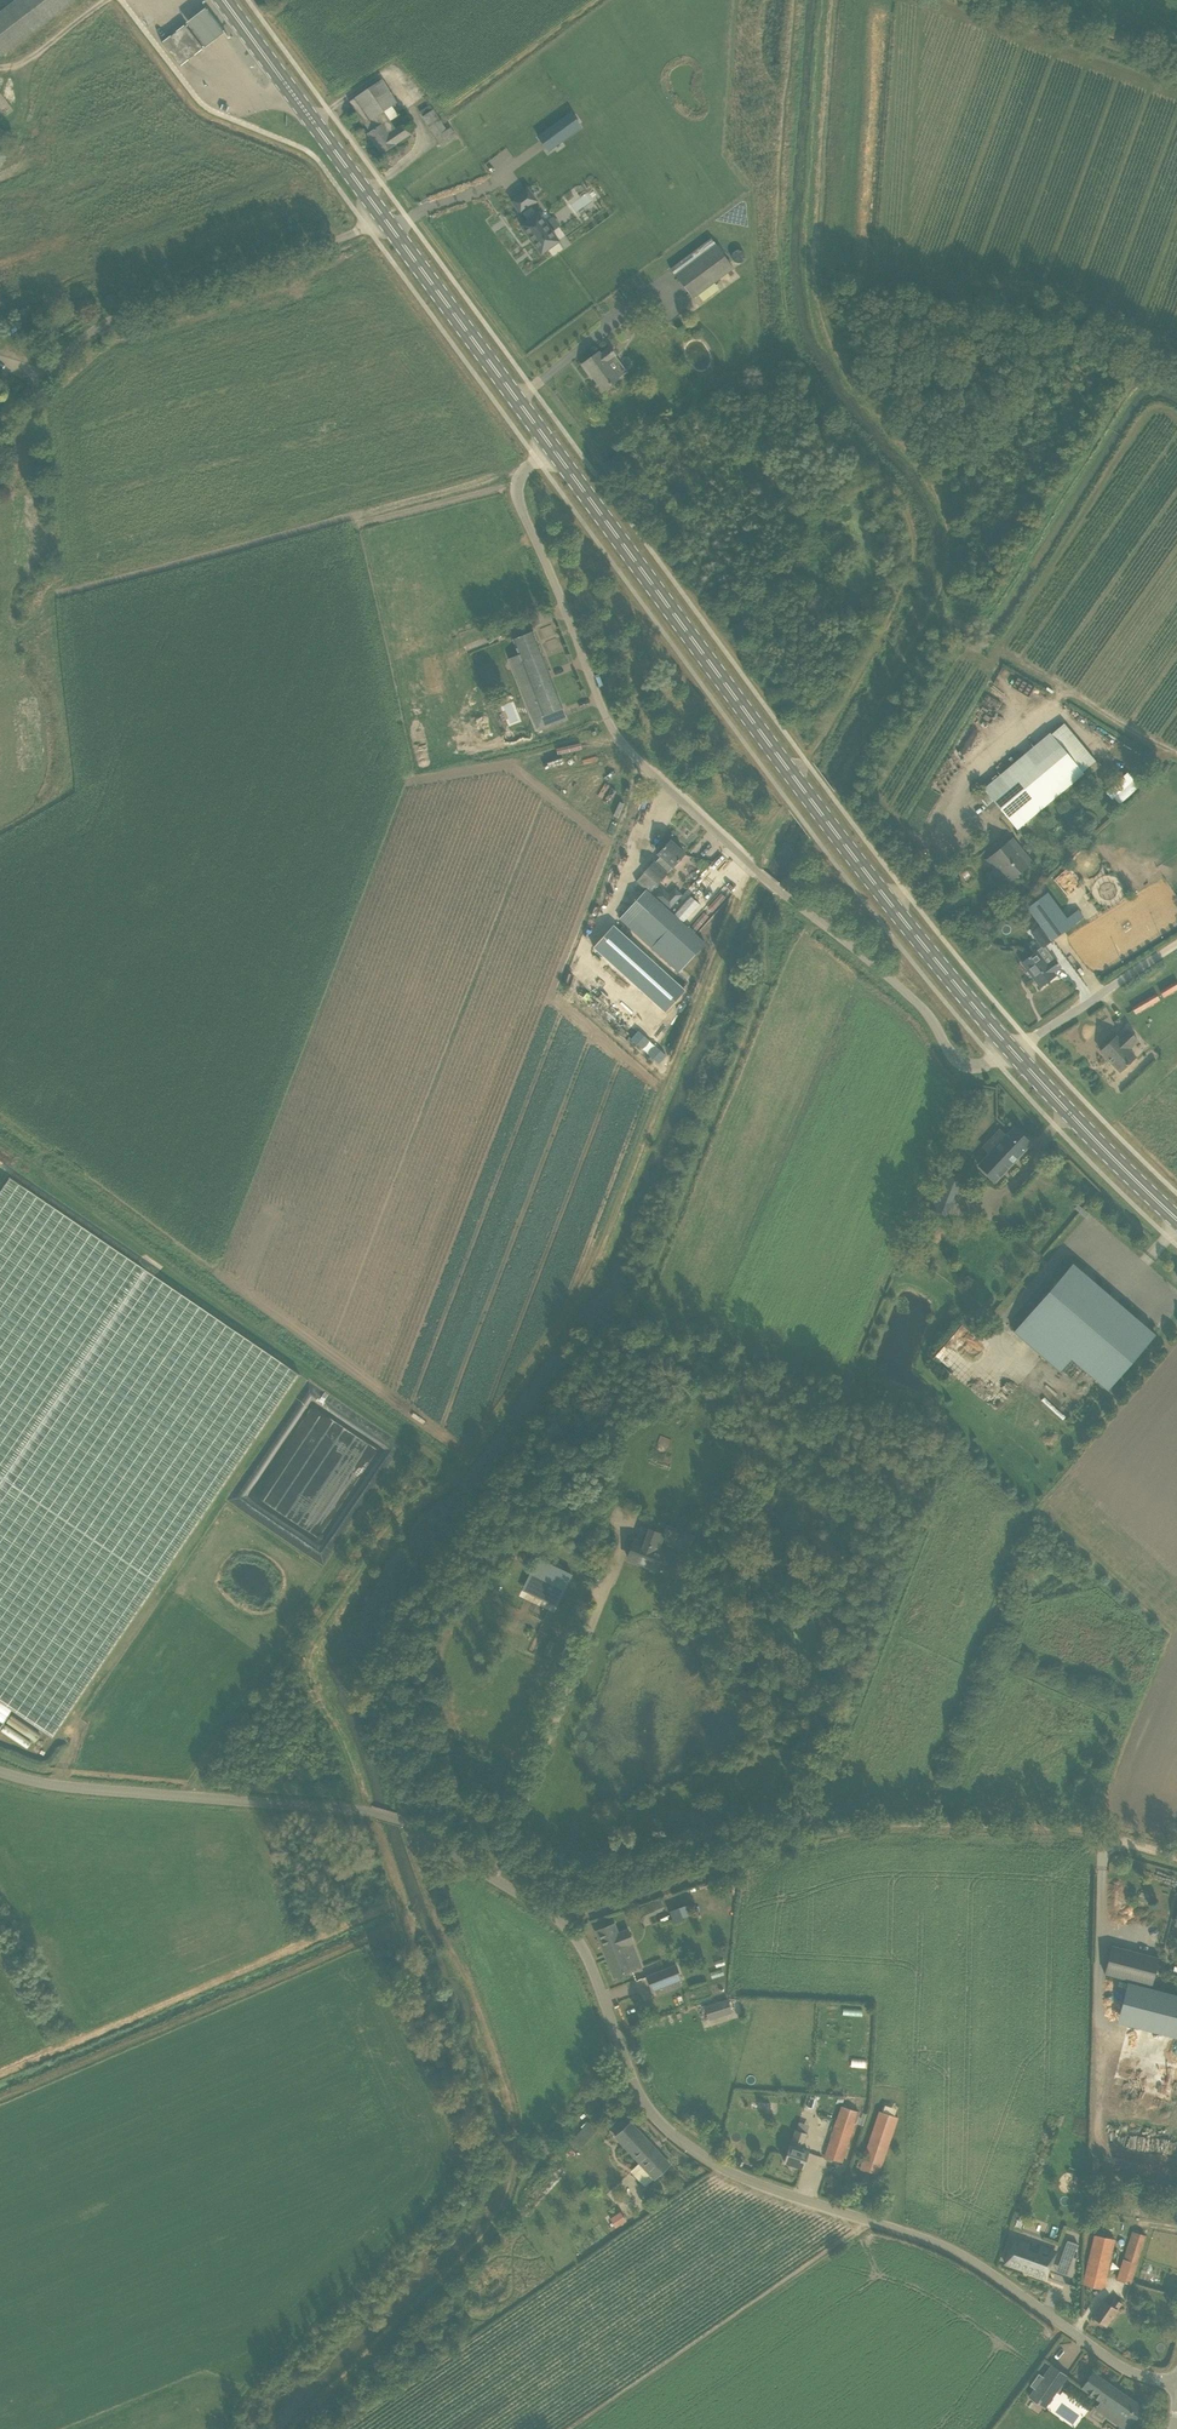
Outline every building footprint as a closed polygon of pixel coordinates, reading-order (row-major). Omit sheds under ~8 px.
[(2,57),(75,0),(16,0),(0,13),(0,54),(2,57)] [(206,4),(186,20),(206,45),(226,30),(206,4)] [(162,43),(180,66),(186,61),(198,52),(203,48),(186,25),(181,29),(168,38),(162,43)] [(368,134),(382,154),(395,145),(395,144),(410,134),(403,124),(396,129),(384,112),(397,103),(382,79),(356,97),(349,102),(370,133),(368,134)] [(423,116),(442,146),(456,137),(450,128),(446,130),(433,110),(430,105),(420,112),(423,116)] [(581,127),(571,113),(538,137),(548,151),(581,127)] [(526,222),(547,250),(554,245),(559,251),(568,245),(563,238),(564,237),(544,209),(543,210),(537,201),(543,197),(533,184),(517,196),(526,209),(527,208),(533,217),(526,222)] [(671,269),(693,298),(734,268),(712,238),(671,269)] [(628,372),(616,355),(610,347),(601,354),(599,352),(582,365),(588,374),(590,373),(603,390),(619,379),(618,378),(628,372)] [(547,727),(567,719),(563,708),(564,708),(563,707),(542,654),(542,653),(542,652),(534,632),(533,630),(512,639),(519,655),(510,658),(521,687),(530,684),(547,727)] [(1050,732),(983,788),(1017,829),(1084,773),(1050,732)] [(1114,797),(1119,804),(1138,787),(1132,781),(1114,797)] [(1026,854),(1012,838),(987,859),(994,868),(998,864),(1011,880),(1016,875),(1023,876),(1023,869),(1028,865),(1021,858),(1026,854)] [(650,893),(681,858),(685,853),(670,840),(658,853),(661,856),(655,862),(654,861),(636,881),(645,890),(620,918),(652,948),(679,973),(705,943),(678,918),(650,893)] [(669,894),(662,900),(670,908),(682,894),(674,887),(669,893),(669,894)] [(1040,925),(1030,932),(1042,948),(1084,917),(1079,909),(1067,918),(1048,892),(1027,908),(1040,925)] [(674,912),(683,920),(699,903),(690,895),(674,912)] [(614,925),(594,947),(639,988),(666,1012),(685,990),(659,966),(614,925)] [(1037,951),(1022,962),(1040,987),(1056,975),(1053,972),(1060,966),(1054,959),(1047,964),(1037,951)] [(1160,990),(1164,997),(1176,989),(1176,982),(1176,980),(1160,990)] [(1136,1014),(1160,1000),(1156,992),(1131,1007),(1136,1014)] [(1116,1035),(1099,1051),(1119,1073),(1137,1057),(1130,1049),(1139,1041),(1127,1028),(1118,1037),(1116,1035)] [(650,1040),(639,1030),(631,1039),(642,1049),(650,1040)] [(666,1055),(655,1045),(647,1053),(658,1064),(666,1055)] [(996,1181),(1032,1143),(1030,1142),(1030,1139),(1028,1136),(1025,1137),(1014,1126),(978,1165),(996,1181)] [(12,1710),(52,1737),(203,1514),(299,1374),(10,1177),(0,1191),(0,1728),(12,1710)] [(1060,1371),(1071,1358),(1108,1390),(1155,1334),(1073,1263),(1014,1331),(1060,1371)] [(665,1542),(661,1541),(664,1534),(649,1529),(645,1541),(636,1538),(628,1558),(675,1576),(682,1558),(686,1560),(690,1549),(666,1540),(665,1542)] [(536,1557),(526,1577),(562,1594),(572,1574),(536,1557)] [(527,1648),(530,1638),(521,1636),(518,1646),(527,1648)] [(661,1897),(639,1902),(642,1916),(664,1911),(661,1897)] [(669,1910),(674,1922),(682,1918),(677,1906),(669,1910)] [(618,1931),(614,1923),(596,1930),(614,1977),(632,1970),(631,1966),(624,1948),(634,1944),(628,1928),(618,1931)] [(1152,1986),(1159,1957),(1112,1945),(1105,1974),(1139,1983),(1129,2022),(1176,2035),(1176,1992),(1152,1986)] [(646,1976),(653,1991),(683,1979),(677,1964),(646,1976)] [(715,2003),(719,2017),(732,2013),(728,1999),(715,2003)] [(842,2163),(859,2112),(842,2106),(825,2156),(842,2163)] [(880,2111),(860,2168),(879,2174),(898,2117),(880,2111)] [(670,2164),(631,2121),(614,2137),(653,2179),(670,2164)] [(573,2141),(581,2148),(597,2130),(589,2123),(573,2141)] [(790,2145),(784,2162),(803,2168),(809,2151),(803,2149),(807,2133),(796,2130),(791,2145),(790,2145)] [(1066,2181),(1076,2184),(1078,2173),(1068,2171),(1066,2181)] [(610,2218),(616,2227),(626,2220),(620,2211),(610,2218)] [(1146,2235),(1132,2231),(1117,2280),(1131,2284),(1146,2235)] [(1095,2234),(1083,2285),(1103,2289),(1115,2239),(1095,2234)] [(1004,2260),(1004,2261),(1052,2278),(1052,2277),(1046,2275),(1054,2253),(1040,2248),(1038,2254),(1027,2250),(1028,2245),(1014,2240),(1006,2261),(1004,2260)] [(1061,2257),(1072,2260),(1078,2244),(1067,2240),(1061,2257)] [(1117,2309),(1122,2304),(1115,2299),(1110,2305),(1104,2300),(1093,2316),(1106,2325),(1112,2316),(1113,2317),(1118,2310),(1117,2309)] [(1058,2389),(1068,2376),(1052,2364),(1042,2378),(1058,2389)] [(1093,2371),(1082,2387),(1114,2410),(1109,2417),(1125,2428),(1128,2428),(1144,2407),(1093,2371)]
